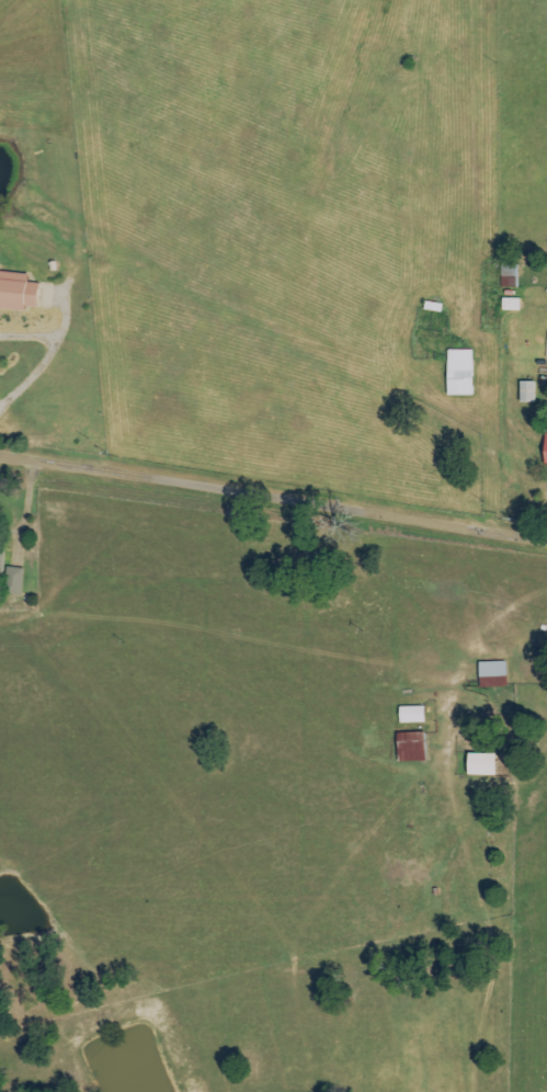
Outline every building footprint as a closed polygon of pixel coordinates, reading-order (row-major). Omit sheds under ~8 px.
[(500,287),(516,287),(516,261),(500,261),(500,287)] [(0,272),(0,308),(24,311),(24,306),(35,308),(38,283),(26,282),(27,275),(0,272)] [(518,311),(519,299),(501,299),(500,311),(518,311)] [(472,395),(471,349),(446,350),(447,396),(472,395)] [(533,402),(533,382),(519,382),(518,402),(533,402)] [(23,569),(5,567),(3,593),(21,595),(23,569)] [(505,661),(477,662),(479,688),(506,686),(505,661)] [(399,724),(424,723),(423,707),(398,707),(399,724)] [(424,733),(396,734),(397,762),(424,761),(424,733)] [(494,776),(494,755),(466,754),(466,776),(494,776)]
